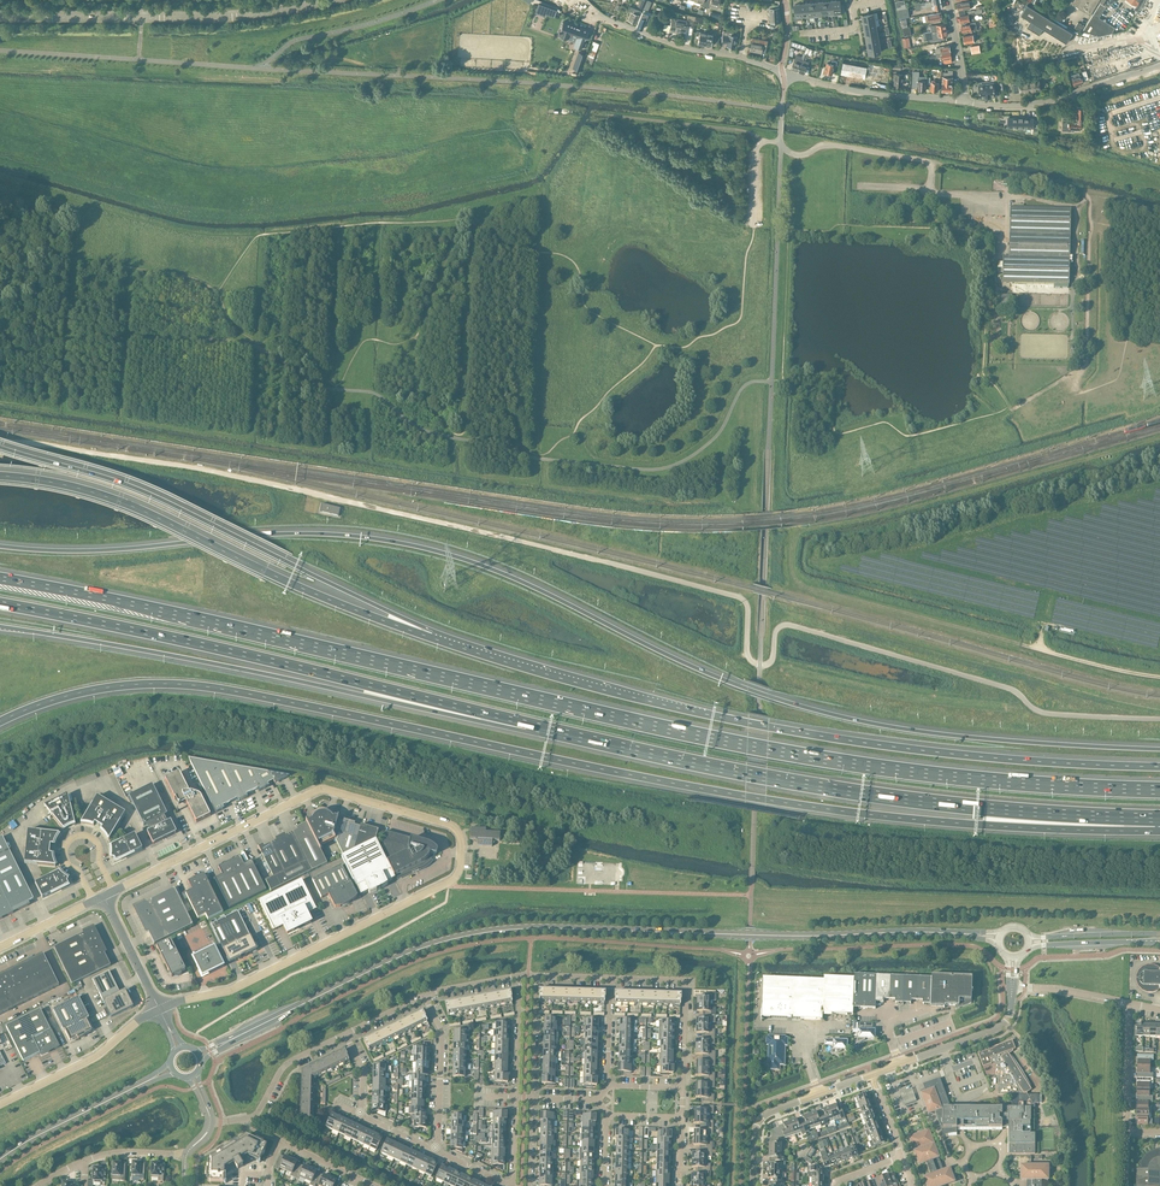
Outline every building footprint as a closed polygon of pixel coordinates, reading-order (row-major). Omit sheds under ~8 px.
[(840,0),(833,1),(834,12),(835,15),(842,15),(840,0)] [(897,10),(906,8),(904,0),(895,2),(897,10)] [(974,5),(973,0),(957,3),(958,10),(964,9),(970,7),(972,7),(974,5)] [(1076,5),(1090,14),(1099,0),(1075,0),(1073,3),(1076,5)] [(1136,5),(1134,9),(1138,11),(1144,0),(1129,0),(1136,5)] [(1115,27),(1099,17),(1106,6),(1100,3),(1082,31),(1081,34),(1089,36),(1089,33),(1098,36),(1112,33),(1115,27)] [(538,4),(536,9),(553,15),(555,10),(538,4)] [(1073,32),(1027,4),(1021,15),(1031,21),(1027,27),(1040,35),(1043,28),(1066,43),(1073,32)] [(641,11),(630,6),(628,10),(631,12),(628,20),(636,23),(641,11)] [(779,7),(769,8),(771,23),(780,22),(779,7)] [(907,8),(898,10),(899,18),(909,17),(907,8)] [(642,12),(636,27),(642,29),(644,23),(647,24),(651,15),(642,12)] [(971,13),(971,14),(965,15),(965,12),(959,13),(961,22),(973,20),(975,20),(974,12),(971,13)] [(873,13),(862,15),(863,22),(875,20),(873,13)] [(941,13),(928,15),(925,15),(926,22),(942,19),(941,13)] [(670,25),(669,31),(684,34),(686,25),(693,26),(695,19),(687,18),(687,21),(672,18),(670,25)] [(876,26),(875,20),(863,22),(865,28),(876,26)] [(581,49),(588,30),(563,21),(559,31),(559,30),(558,32),(559,32),(558,35),(567,38),(569,34),(577,37),(573,46),(581,49)] [(1084,26),(1078,22),(1074,28),(1080,32),(1084,26)] [(945,23),(937,24),(930,26),(931,32),(946,29),(945,23)] [(967,24),(961,25),(963,32),(976,29),(975,23),(967,24)] [(877,33),(876,26),(865,28),(866,35),(877,33)] [(911,35),(910,26),(903,28),(904,36),(911,35)] [(931,32),(923,33),(924,40),(930,39),(931,41),(944,38),(944,35),(947,35),(946,29),(931,32)] [(723,30),(721,41),(727,42),(726,46),(734,48),(735,43),(736,43),(736,39),(736,36),(732,35),(732,32),(723,30)] [(704,45),(706,33),(700,32),(700,31),(699,31),(699,32),(696,31),(695,38),(698,39),(697,44),(698,44),(704,45)] [(712,34),(706,33),(704,45),(710,46),(711,46),(711,41),(714,42),(716,34),(713,34),(712,34)] [(878,39),(877,33),(866,35),(867,41),(878,39)] [(973,34),(963,36),(965,43),(974,41),(976,41),(975,34),(973,34)] [(750,45),(750,50),(755,51),(754,52),(762,53),(762,52),(766,53),(768,40),(752,38),(752,41),(751,41),(750,45)] [(879,45),(878,39),(867,41),(868,47),(879,45)] [(592,40),(586,56),(593,58),(599,43),(592,40)] [(791,41),(790,45),(804,50),(806,46),(791,41)] [(881,52),(879,45),(868,47),(869,54),(881,52)] [(949,45),(936,48),(937,50),(935,50),(935,52),(933,52),(934,54),(936,54),(950,51),(949,45)] [(979,45),(970,46),(972,53),(980,52),(979,45)] [(950,51),(936,54),(936,57),(942,56),(943,59),(944,63),(952,62),(951,57),(950,51)] [(578,52),(572,68),(580,70),(585,55),(578,52)] [(805,61),(807,54),(804,53),(801,59),(802,60),(802,61),(798,71),(805,73),(809,62),(805,61)] [(798,71),(802,61),(801,60),(802,57),(796,55),(791,68),(798,71)] [(831,64),(826,63),(824,73),(825,73),(826,74),(828,74),(829,73),(832,74),(834,65),(837,65),(837,62),(832,60),(831,64)] [(867,67),(844,62),(843,62),(841,74),(865,78),(867,67)] [(948,70),(948,73),(943,72),(942,83),(943,83),(942,91),(952,92),(953,73),(952,73),(953,70),(948,70)] [(918,87),(918,90),(926,90),(926,77),(919,76),(919,71),(913,71),(912,87),(918,87)] [(903,74),(895,73),(894,85),(903,85),(903,74)] [(1079,73),(1071,75),(1072,78),(1074,85),(1083,82),(1081,75),(1080,76),(1079,73)] [(1018,84),(1013,84),(1014,93),(1040,89),(1040,86),(1040,84),(1039,81),(1033,81),(1033,77),(1017,79),(1018,84)] [(935,78),(934,82),(931,82),(931,90),(938,91),(939,78),(935,78)] [(996,95),(994,83),(979,85),(979,86),(977,86),(977,91),(980,91),(980,97),(986,97),(986,98),(990,97),(990,96),(996,95)] [(1063,122),(1062,130),(1074,131),(1074,128),(1082,129),(1082,120),(1084,120),(1085,108),(1077,107),(1076,120),(1069,120),(1069,123),(1063,122)] [(1008,118),(1008,127),(1033,127),(1033,119),(1022,118),(1022,117),(1019,117),(1019,118),(1008,118)] [(1069,284),(1071,210),(1010,208),(1009,257),(1003,257),(1003,283),(1069,284)] [(1012,304),(1012,295),(1002,295),(1002,304),(1012,304)] [(340,510),(321,506),(319,513),(338,517),(340,510)] [(231,802),(211,763),(189,759),(215,813),(217,812),(224,809),(223,806),(231,802)] [(243,800),(226,765),(211,763),(231,802),(236,800),(237,802),(242,800),(243,800)] [(252,792),(240,768),(226,765),(243,800),(244,799),(248,797),(246,795),(252,792)] [(264,789),(255,771),(240,768),(252,792),(258,789),(259,792),(263,790),(264,789)] [(274,781),(270,773),(255,771),(264,789),(265,789),(269,787),(268,784),(274,781)] [(189,792),(179,772),(165,779),(175,800),(176,799),(179,806),(186,803),(196,823),(210,816),(200,796),(199,795),(190,792),(189,792)] [(274,781),(275,784),(280,782),(280,781),(290,777),(282,775),(270,773),(274,781)] [(168,823),(164,816),(167,814),(152,784),(129,796),(144,826),(147,824),(150,832),(148,833),(153,844),(176,833),(170,822),(168,823)] [(56,801),(69,826),(70,826),(73,825),(75,824),(74,822),(71,809),(71,808),(68,795),(56,801)] [(99,825),(111,805),(97,796),(90,809),(82,821),(81,823),(85,824),(89,824),(94,826),(94,825),(95,823),(99,825)] [(68,827),(69,826),(56,801),(44,806),(53,817),(53,818),(62,828),(63,829),(63,830),(66,829),(68,827)] [(111,805),(99,825),(103,828),(101,830),(104,833),(107,837),(109,841),(109,840),(110,838),(118,826),(118,825),(125,813),(111,805)] [(330,830),(326,822),(335,818),(334,817),(334,816),(333,815),(332,814),(330,813),(329,812),(328,812),(327,812),(326,811),(325,811),(324,811),(323,811),(321,811),(320,811),(318,812),(317,812),(316,813),(315,813),(314,814),(313,815),(312,816),(311,817),(310,819),(310,820),(309,821),(309,822),(307,823),(319,847),(335,839),(331,832),(330,830)] [(333,835),(338,817),(337,818),(335,818),(326,822),(330,830),(331,832),(335,839),(333,835)] [(341,851),(349,822),(344,820),(343,822),(337,821),(338,817),(333,835),(335,839),(341,851)] [(320,851),(321,851),(319,847),(307,823),(306,821),(306,823),(296,828),(297,830),(292,833),(311,872),(327,864),(320,851)] [(360,828),(360,827),(354,826),(355,823),(349,822),(341,851),(343,856),(353,851),(360,828)] [(360,847),(376,840),(378,830),(361,825),(360,827),(360,828),(353,851),(360,847)] [(499,841),(500,833),(485,832),(486,829),(471,828),(470,839),(476,840),(476,841),(477,841),(477,846),(492,847),(492,841),(499,841)] [(26,847),(50,850),(50,845),(53,845),(53,846),(55,842),(57,838),(59,834),(57,834),(42,832),(36,832),(28,831),(26,847)] [(380,849),(394,877),(396,876),(397,878),(423,866),(426,865),(429,862),(431,860),(432,857),(433,855),(434,855),(436,854),(437,853),(437,852),(437,850),(436,849),(434,847),(432,846),(430,845),(428,844),(425,843),(423,842),(423,843),(422,842),(419,841),(417,841),(385,832),(380,849)] [(271,892),(311,872),(292,833),(286,836),(285,834),(275,839),(276,841),(270,844),(284,871),(273,877),(265,881),(271,892)] [(142,849),(135,834),(125,839),(119,842),(113,845),(111,846),(112,850),(112,855),(111,859),(112,859),(114,859),(116,862),(121,859),(121,860),(129,856),(142,849)] [(9,851),(2,837),(0,838),(0,855),(9,851)] [(394,877),(380,849),(379,855),(378,855),(376,840),(360,847),(376,878),(365,883),(369,891),(368,892),(369,893),(371,893),(374,892),(377,891),(378,891),(380,890),(381,889),(384,887),(386,886),(388,884),(387,883),(395,879),(394,877)] [(258,847),(273,877),(284,871),(270,844),(264,847),(263,844),(258,847)] [(49,854),(50,850),(26,847),(24,863),(37,865),(39,865),(53,866),(55,866),(55,867),(56,867),(54,863),(53,858),(52,854),(49,854)] [(360,896),(368,892),(369,891),(365,883),(376,878),(360,847),(353,851),(343,856),(341,857),(360,896)] [(15,862),(9,851),(0,855),(0,869),(15,862)] [(229,862),(248,900),(266,891),(252,861),(244,865),(240,857),(237,858),(235,858),(233,859),(232,860),(229,862)] [(9,878),(20,872),(15,862),(0,869),(0,882),(9,878)] [(229,909),(248,900),(229,862),(226,863),(224,863),(223,864),(222,866),(218,867),(222,875),(214,879),(214,880),(215,880),(229,909)] [(357,897),(341,866),(312,880),(321,898),(328,895),(335,908),(337,907),(340,907),(342,906),(344,906),(345,905),(347,904),(349,904),(350,903),(352,902),(353,901),(355,899),(357,897)] [(62,875),(59,871),(58,872),(59,872),(57,873),(57,872),(51,876),(44,879),(35,884),(42,899),(56,892),(64,888),(63,888),(69,885),(67,882),(68,880),(69,880),(65,878),(62,875)] [(34,900),(20,873),(20,872),(9,878),(24,908),(28,906),(28,905),(29,905),(28,902),(34,900)] [(223,912),(204,874),(198,877),(196,877),(195,877),(194,876),(194,877),(195,877),(194,880),(193,879),(192,880),(188,882),(192,890),(185,893),(198,918),(205,915),(208,919),(223,912)] [(24,908),(9,878),(0,882),(0,887),(13,913),(24,908)] [(316,909),(301,880),(259,901),(274,930),(273,930),(273,931),(283,926),(287,934),(311,922),(307,914),(317,909),(316,909)] [(13,913),(0,887),(0,914),(2,918),(13,913)] [(154,944),(193,925),(175,888),(167,892),(166,892),(140,905),(141,905),(135,908),(134,907),(136,912),(137,912),(146,932),(148,931),(154,944)] [(246,954),(256,949),(250,936),(238,911),(211,925),(223,949),(223,950),(229,963),(240,958),(246,954)] [(72,985),(73,985),(111,966),(104,953),(106,952),(96,932),(94,927),(93,927),(93,928),(88,931),(62,944),(54,948),(72,985)] [(180,973),(186,970),(171,940),(156,947),(169,972),(170,971),(171,973),(172,974),(174,975),(177,974),(178,976),(179,976),(180,975),(182,975),(181,973),(180,973)] [(202,976),(223,966),(214,948),(193,958),(200,971),(202,976)] [(33,958),(49,991),(59,986),(43,953),(33,958)] [(39,996),(49,991),(33,958),(23,963),(39,996)] [(29,1001),(39,996),(23,963),(13,968),(29,1001)] [(1158,968),(1153,966),(1148,966),(1143,968),(1140,971),(1138,976),(1137,981),(1139,986),(1143,990),(1147,992),(1153,992),(1157,990),(1159,988),(1159,990),(1159,969),(1159,970),(1158,968)] [(19,1006),(29,1001),(13,968),(3,973),(19,1006)] [(120,993),(118,990),(109,971),(92,980),(107,1009),(104,1011),(107,1017),(110,1015),(111,1018),(133,1007),(125,990),(120,993)] [(19,1006),(3,973),(0,975),(0,994),(9,1011),(19,1006)] [(876,1002),(877,976),(855,975),(854,978),(853,1008),(876,1009),(876,1002)] [(932,975),(932,978),(931,1004),(931,1006),(943,1006),(944,1008),(946,1006),(946,1005),(959,1006),(960,1008),(956,1009),(971,1004),(971,1003),(972,991),(973,990),(972,989),(973,976),(932,975)] [(890,999),(891,976),(877,976),(876,1002),(884,1002),(884,999),(890,999)] [(903,1005),(904,977),(891,976),(890,999),(896,1000),(895,1003),(903,1003),(903,1005)] [(853,1008),(854,978),(824,977),(824,980),(763,978),(762,1010),(761,1010),(761,1018),(771,1018),(771,1017),(823,1020),(823,1013),(853,1014),(853,1008)] [(917,1001),(918,977),(904,977),(903,1005),(903,1003),(911,1004),(911,1000),(917,1001)] [(923,1004),(931,1004),(932,978),(918,977),(917,1001),(923,1001),(923,1004)] [(552,1001),(552,990),(539,990),(539,1001),(552,1001)] [(565,1002),(565,990),(552,990),(552,1001),(565,1002)] [(578,1002),(578,991),(565,990),(565,1002),(578,1002)] [(591,1002),(591,991),(578,991),(578,1002),(591,1002)] [(591,991),(591,1002),(604,1003),(605,992),(591,991)] [(512,1003),(511,997),(510,992),(497,994),(499,1005),(512,1003)] [(628,1004),(628,992),(615,992),(615,1003),(628,1004)] [(641,1004),(641,993),(628,992),(628,1004),(641,1004)] [(654,1004),(654,993),(641,993),(641,1004),(654,1004)] [(667,1005),(667,994),(654,993),(654,1004),(667,1005)] [(697,997),(697,1004),(709,1004),(712,1004),(712,1001),(715,1001),(715,997),(716,993),(706,993),(706,997),(703,997),(697,997)] [(9,1011),(0,994),(0,1015),(9,1011)] [(497,994),(484,996),(486,1007),(499,1005),(497,994)] [(667,994),(667,1005),(680,1005),(680,995),(681,995),(681,994),(667,994)] [(471,999),(473,1010),(486,1007),(484,996),(471,999)] [(89,1018),(79,997),(53,1010),(64,1031),(65,1030),(70,1041),(77,1038),(78,1038),(77,1038),(78,1039),(79,1039),(81,1038),(83,1037),(84,1036),(85,1035),(84,1034),(91,1031),(86,1020),(89,1018)] [(458,1001),(461,1012),(473,1010),(471,999),(458,1001)] [(445,1004),(447,1015),(461,1012),(458,1001),(445,1004)] [(709,1008),(709,1004),(697,1004),(697,1011),(705,1011),(705,1015),(715,1015),(715,1008),(709,1008)] [(50,1030),(40,1010),(6,1027),(23,1062),(30,1059),(40,1053),(40,1054),(43,1055),(50,1052),(50,1051),(54,1049),(55,1049),(58,1048),(58,1045),(51,1030),(50,1030)] [(422,1012),(410,1018),(415,1028),(427,1022),(422,1012)] [(715,1022),(715,1015),(705,1015),(705,1019),(696,1018),(696,1026),(709,1026),(709,1022),(715,1022)] [(410,1018),(399,1023),(404,1033),(415,1028),(410,1018)] [(494,1030),(508,1030),(508,1024),(505,1023),(505,1019),(506,1019),(495,1021),(495,1030),(494,1030)] [(399,1023),(393,1026),(387,1029),(392,1039),(404,1033),(399,1023)] [(875,1035),(875,1030),(871,1030),(871,1023),(858,1023),(857,1030),(859,1030),(859,1033),(858,1033),(858,1034),(859,1034),(859,1038),(857,1037),(857,1038),(857,1042),(857,1043),(858,1043),(860,1042),(861,1042),(863,1041),(864,1040),(865,1040),(865,1038),(874,1039),(874,1035),(875,1035)] [(1143,1036),(1144,1024),(1137,1024),(1137,1030),(1136,1030),(1135,1031),(1134,1032),(1134,1034),(1134,1035),(1136,1035),(1137,1035),(1137,1036),(1143,1036)] [(454,1037),(465,1038),(466,1031),(469,1031),(469,1026),(469,1025),(456,1028),(457,1028),(457,1031),(454,1030),(454,1037)] [(709,1030),(709,1026),(696,1026),(696,1033),(705,1033),(704,1037),(714,1037),(714,1030),(709,1030)] [(387,1029),(381,1032),(375,1035),(380,1045),(392,1039),(387,1029)] [(375,1035),(370,1038),(363,1041),(368,1051),(380,1045),(375,1035)] [(842,1051),(842,1049),(847,1050),(848,1035),(834,1035),(834,1040),(825,1040),(825,1045),(829,1045),(829,1054),(831,1054),(835,1054),(839,1053),(842,1051)] [(714,1044),(714,1037),(704,1037),(704,1040),(696,1040),(696,1047),(708,1048),(708,1044),(714,1044)] [(787,1046),(788,1038),(767,1037),(766,1045),(769,1045),(768,1058),(771,1058),(770,1064),(769,1064),(769,1065),(769,1069),(769,1070),(771,1070),(773,1069),(775,1069),(776,1068),(778,1067),(780,1066),(780,1065),(784,1065),(785,1058),(783,1058),(783,1054),(785,1054),(785,1046),(787,1046)] [(1006,1107),(1006,1127),(1009,1128),(1009,1154),(1035,1154),(1035,1133),(1031,1133),(1031,1108),(1035,1108),(1035,1094),(1027,1094),(1027,1093),(1032,1090),(1009,1054),(1013,1051),(1013,1050),(1016,1049),(1012,1040),(978,1053),(983,1067),(992,1064),(991,1062),(995,1062),(996,1075),(998,1075),(998,1095),(1012,1095),(1012,1107),(1006,1107)] [(413,1056),(428,1056),(428,1049),(422,1049),(422,1046),(416,1045),(416,1055),(413,1055),(413,1056)] [(708,1051),(708,1048),(696,1047),(695,1054),(705,1055),(705,1058),(715,1059),(715,1052),(708,1051)] [(344,1050),(338,1053),(332,1056),(337,1066),(349,1060),(344,1050)] [(1138,1066),(1150,1067),(1150,1060),(1153,1060),(1154,1055),(1139,1055),(1139,1060),(1138,1060),(1138,1066)] [(337,1066),(332,1056),(321,1062),(326,1072),(337,1066)] [(714,1066),(715,1059),(705,1058),(705,1062),(696,1062),(696,1069),(709,1069),(709,1066),(714,1066)] [(326,1072),(321,1062),(309,1068),(314,1078),(326,1072)] [(374,1066),(373,1072),(385,1073),(388,1073),(388,1062),(379,1062),(374,1065),(374,1066)] [(633,1066),(618,1065),(618,1072),(623,1072),(623,1074),(630,1074),(630,1072),(632,1072),(632,1066),(633,1066)] [(673,1074),(673,1067),(659,1066),(661,1066),(660,1075),(667,1075),(667,1073),(673,1074)] [(1150,1073),(1150,1067),(1138,1066),(1137,1073),(1139,1073),(1138,1078),(1153,1078),(1153,1073),(1150,1073)] [(305,1079),(313,1079),(313,1078),(314,1078),(309,1068),(302,1071),(302,1077),(302,1079),(305,1079)] [(708,1073),(709,1069),(696,1069),(696,1076),(704,1076),(704,1080),(714,1080),(714,1073),(708,1073)] [(507,1083),(508,1076),(494,1075),(493,1082),(495,1082),(495,1084),(501,1084),(502,1082),(507,1083)] [(555,1084),(555,1077),(542,1077),(541,1084),(547,1084),(547,1086),(554,1086),(554,1084),(555,1084)] [(596,1085),(597,1079),(583,1078),(583,1085),(584,1085),(584,1087),(591,1087),(591,1085),(596,1085)] [(957,1133),(957,1128),(1003,1127),(1006,1127),(1006,1107),(970,1107),(960,1107),(961,1105),(956,1105),(957,1107),(951,1107),(940,1078),(923,1084),(926,1091),(921,1093),(929,1114),(935,1112),(945,1138),(944,1135),(950,1134),(957,1133)] [(1153,1084),(1153,1078),(1138,1078),(1138,1083),(1137,1083),(1137,1089),(1149,1090),(1150,1083),(1153,1084)] [(305,1079),(302,1079),(301,1092),(313,1092),(313,1080),(313,1079),(305,1079)] [(714,1087),(714,1080),(704,1080),(704,1084),(696,1083),(695,1091),(708,1091),(708,1087),(714,1087)] [(1149,1096),(1149,1090),(1137,1089),(1137,1096),(1138,1096),(1138,1101),(1152,1101),(1153,1096),(1149,1096)] [(708,1095),(708,1091),(695,1091),(695,1098),(704,1098),(704,1102),(713,1102),(714,1095),(708,1095)] [(313,1092),(301,1092),(301,1105),(312,1105),(313,1092)] [(858,1103),(869,1099),(867,1093),(856,1097),(858,1103)] [(860,1108),(871,1104),(869,1099),(858,1103),(860,1108)] [(1152,1107),(1152,1101),(1138,1101),(1138,1106),(1137,1106),(1136,1113),(1149,1113),(1151,1113),(1151,1107),(1152,1107)] [(862,1114),(873,1110),(871,1104),(860,1108),(862,1114)] [(312,1105),(301,1105),(301,1118),(312,1119),(312,1105)] [(386,1105),(384,1105),(372,1105),(372,1112),(378,1112),(378,1113),(377,1113),(385,1117),(385,1116),(384,1116),(385,1112),(386,1112),(386,1105)] [(830,1107),(835,1122),(835,1120),(841,1118),(841,1120),(845,1118),(842,1110),(841,1105),(837,1107),(836,1105),(830,1107)] [(713,1113),(713,1106),(703,1106),(703,1110),(695,1109),(695,1116),(710,1117),(710,1113),(713,1113)] [(835,1122),(830,1107),(823,1109),(824,1111),(821,1113),(825,1126),(829,1124),(828,1123),(834,1120),(835,1122)] [(492,1119),(506,1119),(506,1113),(501,1112),(501,1111),(494,1110),(494,1112),(492,1112),(492,1119)] [(864,1119),(875,1115),(873,1110),(862,1114),(864,1119)] [(540,1120),(554,1121),(554,1114),(553,1114),(553,1112),(546,1112),(546,1114),(540,1114),(540,1120)] [(825,1126),(821,1113),(817,1114),(817,1112),(810,1114),(815,1129),(815,1127),(821,1125),(822,1127),(825,1126)] [(583,1113),(583,1115),(583,1122),(595,1122),(595,1115),(590,1115),(590,1113),(583,1113)] [(1149,1119),(1149,1113),(1136,1113),(1136,1119),(1137,1119),(1137,1124),(1152,1125),(1152,1119),(1149,1119)] [(332,1130),(338,1117),(332,1114),(331,1115),(329,1120),(326,1127),(332,1130)] [(815,1129),(810,1114),(803,1117),(804,1119),(801,1120),(806,1133),(809,1131),(809,1130),(815,1128),(815,1129)] [(866,1125),(877,1121),(875,1115),(864,1119),(866,1125)] [(710,1117),(695,1116),(694,1124),(703,1124),(703,1128),(713,1128),(713,1121),(707,1121),(707,1117),(710,1117)] [(338,1133),(344,1120),(338,1117),(332,1130),(338,1133)] [(906,1126),(912,1124),(912,1122),(914,1121),(915,1120),(914,1117),(904,1121),(906,1126)] [(806,1133),(801,1120),(798,1121),(797,1119),(790,1121),(796,1136),(795,1135),(801,1132),(802,1134),(806,1133)] [(345,1136),(351,1123),(344,1120),(338,1133),(345,1136)] [(426,1128),(426,1121),(415,1121),(414,1127),(415,1127),(415,1129),(414,1128),(414,1129),(420,1131),(421,1131),(420,1131),(420,1128),(426,1128)] [(796,1136),(790,1121),(784,1124),(784,1126),(772,1130),(786,1140),(784,1139),(795,1135),(796,1136)] [(868,1130),(879,1126),(877,1121),(866,1125),(868,1130)] [(351,1139),(357,1126),(351,1123),(345,1136),(351,1139)] [(357,1142),(363,1129),(357,1126),(351,1139),(357,1142)] [(870,1135),(881,1132),(879,1126),(868,1130),(865,1131),(867,1136),(870,1135)] [(712,1135),(713,1128),(703,1128),(703,1131),(694,1131),(694,1138),(706,1139),(707,1135),(712,1135)] [(363,1145),(369,1132),(363,1129),(357,1142),(363,1145)] [(616,1137),(628,1137),(628,1129),(622,1129),(622,1130),(616,1130),(616,1137)] [(657,1138),(671,1139),(671,1132),(665,1132),(665,1130),(659,1130),(658,1132),(657,1132),(657,1138)] [(786,1140),(772,1130),(772,1144),(769,1143),(769,1151),(785,1151),(784,1151),(784,1139),(786,1140)] [(933,1143),(929,1130),(910,1137),(915,1150),(916,1149),(916,1151),(915,1151),(920,1164),(926,1162),(931,1176),(925,1178),(928,1185),(942,1185),(954,1181),(950,1169),(944,1171),(943,1169),(942,1169),(941,1168),(942,1167),(939,1159),(938,1157),(939,1157),(934,1144),(933,1145),(933,1143)] [(369,1148),(375,1135),(369,1132),(363,1145),(369,1148)] [(872,1141),(883,1137),(881,1132),(870,1135),(872,1141)] [(375,1135),(369,1148),(376,1151),(382,1138),(375,1135)] [(264,1151),(266,1145),(263,1143),(263,1142),(258,1139),(256,1138),(255,1140),(246,1136),(208,1159),(208,1169),(206,1169),(206,1177),(208,1177),(207,1181),(224,1182),(224,1168),(233,1162),(238,1169),(244,1165),(243,1163),(245,1162),(243,1158),(244,1158),(243,1157),(247,1154),(260,1160),(262,1154),(263,1155),(265,1151),(264,1151)] [(869,1142),(871,1147),(885,1143),(883,1137),(872,1141),(869,1142)] [(706,1142),(706,1139),(694,1138),(694,1145),(702,1146),(702,1149),(712,1150),(712,1143),(706,1142)] [(387,1156),(393,1143),(387,1140),(381,1153),(387,1156)] [(465,1142),(451,1141),(451,1148),(457,1148),(457,1150),(456,1149),(456,1150),(462,1152),(461,1152),(461,1149),(462,1149),(462,1142),(465,1142)] [(394,1159),(400,1146),(393,1143),(387,1156),(394,1159)] [(849,1147),(853,1158),(858,1155),(854,1145),(849,1147)] [(400,1162),(406,1149),(400,1146),(394,1159),(400,1162)] [(847,1160),(853,1158),(849,1147),(843,1149),(847,1160)] [(406,1165),(412,1152),(406,1149),(400,1162),(406,1165)] [(692,1153),(692,1160),(698,1160),(706,1160),(707,1160),(708,1157),(712,1157),(712,1150),(702,1149),(702,1153),(701,1153),(692,1153)] [(842,1161),(847,1160),(843,1149),(838,1151),(842,1161)] [(1159,1181),(1159,1149),(1156,1149),(1151,1151),(1147,1153),(1144,1156),(1142,1160),(1140,1164),(1139,1169),(1136,1169),(1137,1169),(1136,1185),(1159,1185),(1159,1181)] [(785,1151),(769,1151),(769,1158),(771,1158),(771,1161),(785,1161),(785,1158),(783,1158),(784,1151),(785,1151)] [(825,1151),(820,1153),(822,1157),(821,1157),(825,1167),(831,1165),(827,1155),(825,1151)] [(836,1163),(842,1161),(838,1151),(832,1153),(836,1163)] [(412,1168),(418,1155),(412,1152),(406,1165),(412,1168)] [(831,1165),(836,1163),(832,1153),(827,1155),(831,1165)] [(285,1170),(291,1158),(288,1157),(287,1157),(284,1156),(284,1157),(280,1155),(274,1168),(278,1170),(280,1168),(285,1170)] [(418,1171),(424,1158),(418,1155),(412,1168),(418,1171)] [(294,1178),(300,1165),(297,1163),(297,1162),(294,1161),(294,1160),(291,1158),(285,1170),(291,1173),(290,1176),(294,1178)] [(425,1173),(431,1161),(424,1158),(418,1171),(425,1173)] [(504,1158),(491,1158),(489,1158),(489,1160),(491,1160),(491,1165),(493,1165),(493,1166),(492,1165),(492,1166),(503,1171),(503,1170),(502,1170),(503,1165),(504,1165),(504,1158)] [(706,1164),(706,1160),(692,1160),(692,1167),(700,1167),(700,1171),(710,1171),(710,1164),(706,1164)] [(138,1162),(138,1161),(138,1162),(132,1162),(132,1166),(131,1166),(131,1170),(132,1170),(132,1177),(139,1177),(139,1180),(144,1180),(145,1162),(144,1162),(144,1164),(140,1164),(140,1162),(138,1162)] [(431,1161),(425,1173),(431,1177),(437,1164),(431,1161)] [(785,1165),(785,1161),(771,1161),(771,1165),(769,1164),(769,1171),(783,1172),(783,1171),(785,1171),(783,1171),(783,1165),(785,1165)] [(119,1163),(119,1162),(118,1162),(118,1163),(113,1162),(113,1167),(112,1167),(112,1171),(113,1171),(112,1180),(124,1181),(126,1163),(125,1163),(125,1165),(121,1165),(121,1163),(119,1163)] [(157,1163),(157,1162),(157,1163),(152,1163),(151,1167),(150,1167),(150,1171),(151,1171),(151,1178),(158,1178),(158,1181),(163,1181),(164,1163),(164,1165),(159,1165),(159,1163),(157,1163)] [(305,1180),(311,1168),(307,1166),(307,1167),(304,1165),(303,1166),(300,1165),(294,1178),(298,1180),(299,1177),(305,1180)] [(442,1182),(448,1169),(442,1166),(436,1179),(437,1179),(442,1182)] [(1042,1179),(1048,1179),(1048,1166),(1022,1166),(1022,1179),(1029,1179),(1029,1181),(1028,1181),(1028,1185),(1042,1185),(1042,1179)] [(99,1167),(99,1168),(94,1167),(93,1172),(92,1172),(92,1176),(93,1176),(93,1182),(100,1183),(100,1185),(104,1185),(105,1185),(106,1168),(105,1170),(101,1170),(101,1168),(99,1168),(99,1167)] [(810,1168),(809,1177),(824,1178),(824,1172),(823,1172),(823,1169),(820,1167),(818,1167),(818,1168),(810,1168)] [(320,1174),(316,1172),(317,1171),(314,1170),(314,1169),(311,1168),(305,1180),(311,1182),(309,1185),(312,1185),(314,1185),(320,1174)] [(449,1185),(455,1172),(448,1169),(442,1182),(449,1185)] [(710,1178),(710,1171),(700,1171),(700,1175),(691,1174),(691,1181),(704,1182),(704,1178),(710,1178)] [(783,1179),(783,1172),(769,1171),(769,1179),(771,1179),(771,1182),(785,1182),(785,1179),(783,1179)] [(461,1175),(455,1172),(449,1185),(451,1185),(456,1185),(461,1175)] [(893,1185),(897,1185),(892,1172),(893,1174),(889,1175),(889,1174),(883,1176),(886,1185),(892,1185),(893,1185)] [(330,1177),(327,1175),(326,1176),(323,1175),(323,1176),(320,1174),(314,1185),(326,1185),(330,1177)] [(467,1178),(461,1175),(456,1185),(463,1185),(467,1178)] [(883,1176),(876,1179),(877,1180),(873,1181),(873,1179),(875,1185),(886,1185),(883,1176)] [(326,1185),(338,1185),(339,1183),(336,1182),(336,1180),(333,1179),(334,1179),(330,1177),(326,1185)]
